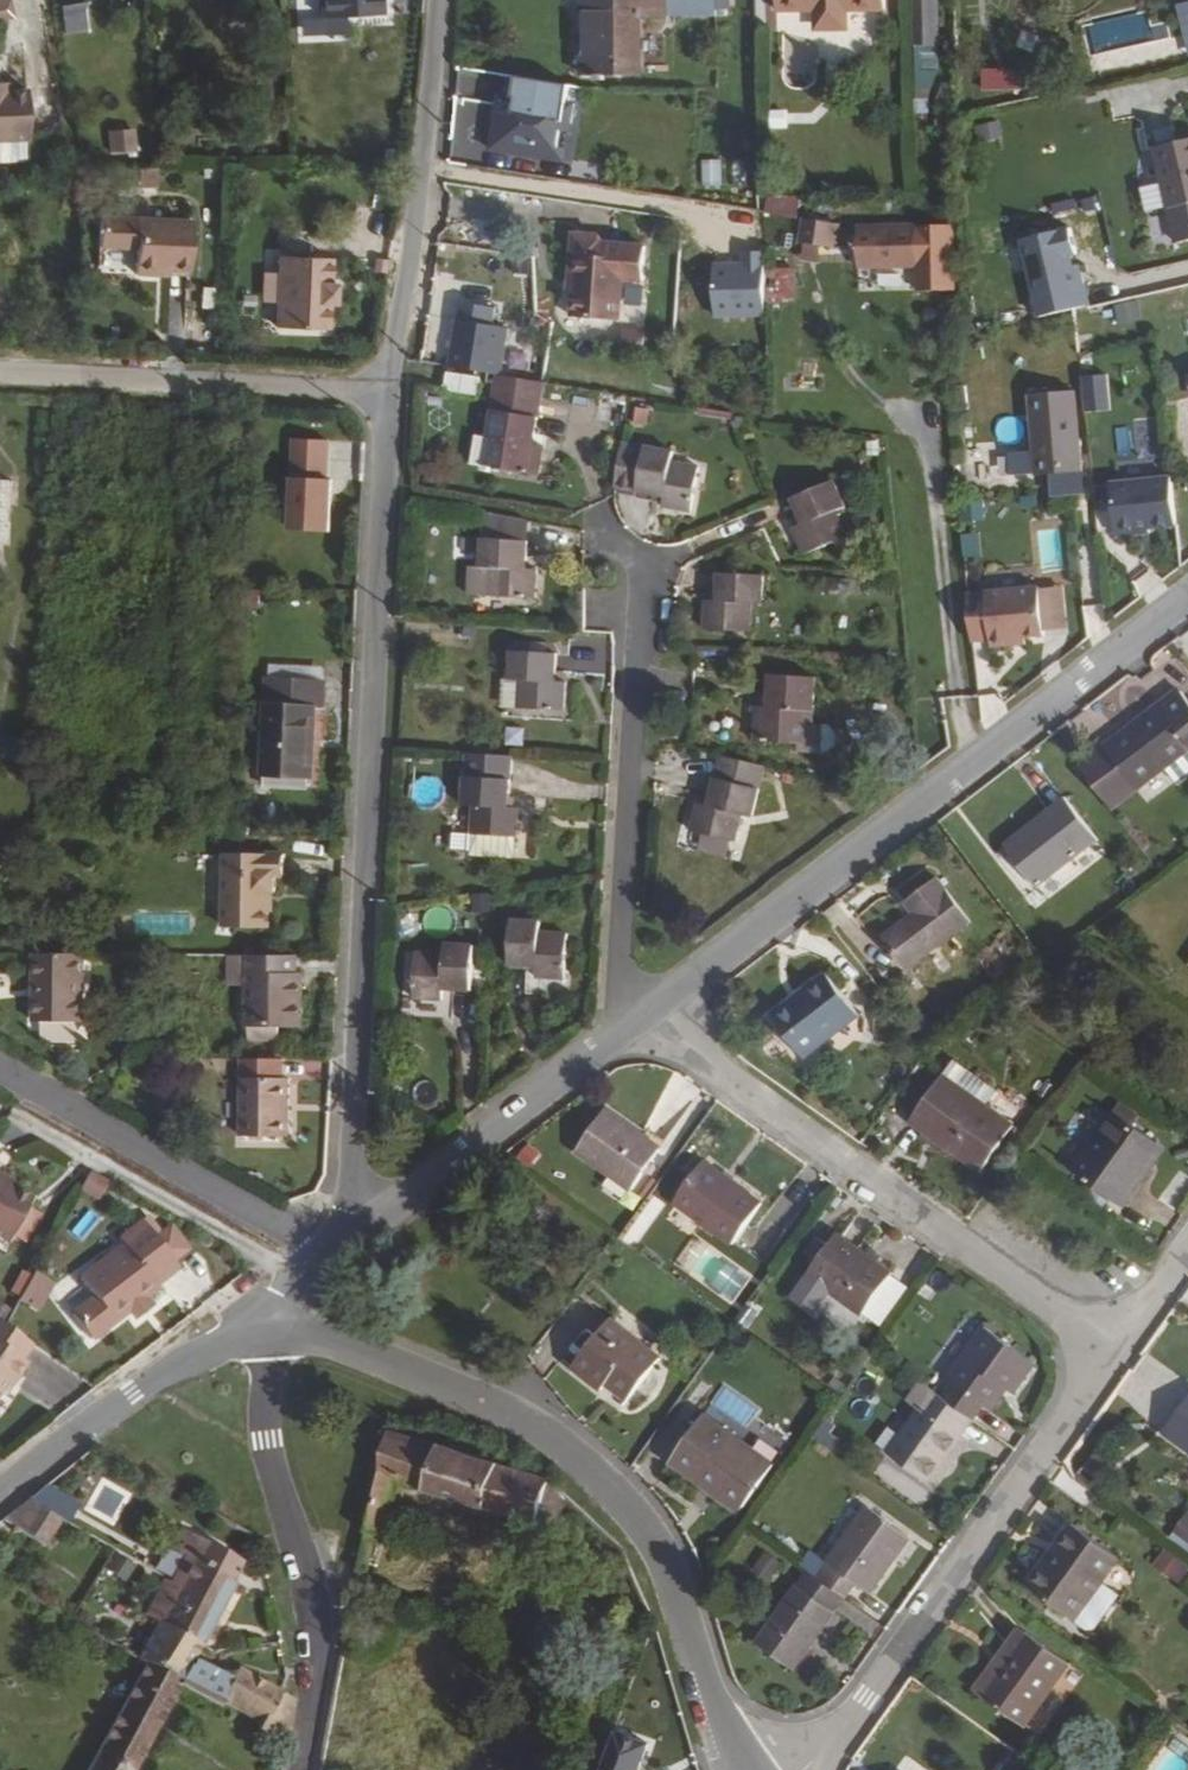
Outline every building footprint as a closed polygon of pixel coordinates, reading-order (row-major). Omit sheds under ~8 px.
[(319,19),(379,19),(379,0),(319,0),(319,19)] [(716,0),(569,0),(569,81),(621,81),(622,79),(639,79),(641,21),(665,21),(716,21),(716,0)] [(843,12),(853,12),(853,0),(774,0),(774,14),(813,13),(813,27),(820,33),(838,33),(843,25),(843,12)] [(880,0),(853,0),(853,12),(881,11),(880,0)] [(918,79),(939,78),(936,0),(916,0),(918,79)] [(62,1),(61,27),(86,28),(87,2),(62,1)] [(1178,8),(1183,37),(1187,36),(1187,6),(1178,8)] [(1019,68),(983,68),(983,89),(1020,89),(1019,68)] [(939,78),(918,79),(919,98),(934,98),(939,78)] [(577,108),(580,91),(517,81),(511,116),(506,121),(501,156),(542,162),(544,151),(567,155),(571,126),(582,128),(585,109),(577,108)] [(21,102),(0,100),(0,150),(17,151),(21,102)] [(1002,120),(977,125),(981,144),(1006,138),(1002,120)] [(132,157),(131,136),(108,138),(108,158),(132,157)] [(1155,151),(1177,247),(1187,245),(1187,143),(1155,151)] [(1142,180),(1157,246),(1174,242),(1159,176),(1142,180)] [(192,224),(101,220),(99,253),(136,254),(135,280),(155,280),(155,274),(189,275),(190,269),(192,224)] [(831,227),(801,221),(801,251),(831,250),(831,227)] [(917,229),(858,231),(859,270),(917,269),(917,229)] [(1077,229),(1022,241),(1035,295),(1089,283),(1077,229)] [(574,237),(572,257),(569,281),(575,282),(571,320),(617,325),(622,282),(643,285),(647,251),(603,246),(597,239),(574,237)] [(329,285),(330,261),(279,259),(277,330),(328,331),(329,306),(336,306),(336,286),(329,285)] [(770,265),(769,302),(801,303),(802,266),(770,265)] [(1144,326),(1140,303),(1115,307),(1119,331),(1144,326)] [(492,378),(497,378),(504,331),(454,323),(446,370),(492,378)] [(1108,375),(1086,377),(1090,413),(1111,411),(1108,375)] [(478,383),(444,378),(443,394),(477,398),(478,383)] [(497,378),(492,378),(485,437),(471,435),(468,461),(493,464),(535,469),(538,440),(527,439),(534,384),(497,378)] [(1053,493),(1081,492),(1076,391),(1032,393),(1035,450),(1011,451),(1012,473),(1036,472),(1036,474),(1052,473),(1053,493)] [(1151,417),(1134,420),(1140,451),(1157,448),(1151,417)] [(667,447),(623,436),(613,477),(655,487),(652,498),(681,505),(691,465),(665,458),(667,447)] [(332,474),(355,475),(357,442),(335,440),(332,474)] [(1172,478),(1113,483),(1118,531),(1121,531),(1125,535),(1137,534),(1142,528),(1151,527),(1177,524),(1172,478)] [(0,484),(0,544),(7,545),(8,535),(11,485),(0,484)] [(297,485),(294,536),(330,538),(332,487),(297,485)] [(844,512),(833,486),(794,502),(804,526),(793,531),(804,559),(843,543),(832,518),(844,512)] [(525,524),(481,516),(480,542),(524,545),(525,524)] [(964,535),(968,556),(986,552),(981,531),(964,535)] [(523,572),(524,545),(480,542),(479,570),(490,570),(488,597),(532,599),(534,572),(523,572)] [(469,596),(488,597),(490,570),(479,570),(470,569),(469,596)] [(764,582),(725,578),(722,606),(708,606),(706,633),(747,635),(750,611),(762,612),(764,582)] [(969,593),(973,641),(992,640),(993,648),(1014,647),(1014,638),(1026,637),(1045,636),(1045,632),(1041,590),(1041,587),(969,593)] [(1060,589),(1041,590),(1045,632),(1064,630),(1060,589)] [(1014,638),(1014,647),(1026,646),(1026,637),(1014,638)] [(548,685),(549,658),(507,655),(505,684),(518,685),(516,710),(560,712),(561,686),(548,685)] [(272,681),(321,683),(322,667),(273,665),(272,681)] [(821,676),(777,674),(775,707),(761,707),(760,741),(806,743),(807,723),(819,724),(821,676)] [(324,709),(325,684),(321,683),(272,681),(268,681),(264,774),(266,774),(308,777),(311,777),(315,709),(324,709)] [(500,709),(516,710),(518,685),(505,684),(502,684),(500,709)] [(1175,695),(1130,728),(1129,726),(1100,748),(1083,760),(1116,804),(1162,769),(1174,785),(1182,779),(1180,777),(1187,771),(1187,712),(1175,695)] [(717,808),(704,806),(699,832),(738,840),(744,815),(756,817),(768,762),(729,753),(717,808)] [(504,758),(464,756),(462,782),(461,812),(473,812),(473,837),(472,859),(513,861),(514,840),(515,840),(516,811),(502,810),(503,783),(504,758)] [(1116,804),(1083,760),(1075,766),(1107,810),(1116,804)] [(308,777),(266,774),(265,786),(308,788),(308,777)] [(1033,886),(1093,841),(1063,801),(1003,846),(1033,886)] [(283,877),(284,855),(226,855),(224,930),(267,931),(268,895),(275,895),(275,877),(283,877)] [(908,968),(970,921),(938,880),(909,902),(917,913),(885,938),(908,968)] [(543,936),(543,924),(512,923),(511,967),(540,968),(539,979),(566,980),(568,937),(543,936)] [(447,945),(446,956),(417,955),(415,996),(446,998),(447,987),(473,988),(475,947),(447,945)] [(34,1024),(83,1025),(84,956),(35,956),(34,1024)] [(249,988),(249,958),(228,958),(227,987),(249,988)] [(296,959),(249,958),(249,988),(247,1045),(277,1046),(278,1030),(300,1031),(302,994),(294,994),(295,975),(296,959)] [(804,1058),(860,1016),(827,972),(770,1014),(804,1058)] [(302,994),(302,975),(295,975),(294,994),(302,994)] [(242,1056),(241,1136),(294,1137),(295,1057),(242,1056)] [(945,1075),(987,1106),(996,1093),(955,1062),(945,1075)] [(979,1174),(1015,1126),(987,1106),(945,1075),(910,1124),(979,1174)] [(632,1192),(662,1150),(608,1110),(577,1152),(632,1192)] [(1142,1163),(1156,1144),(1113,1113),(1073,1169),(1124,1205),(1150,1169),(1142,1163)] [(735,1246),(764,1205),(706,1164),(677,1204),(735,1246)] [(1,1176),(0,1178),(0,1180),(11,1186),(13,1182),(1,1176)] [(93,1176),(84,1192),(102,1202),(112,1186),(93,1176)] [(8,1243),(32,1198),(11,1186),(0,1180),(0,1238),(8,1243)] [(179,1272),(144,1227),(121,1244),(124,1250),(81,1283),(95,1302),(71,1320),(92,1344),(131,1314),(138,1324),(152,1312),(145,1303),(159,1292),(157,1289),(179,1272)] [(862,1315),(892,1276),(838,1235),(829,1247),(820,1240),(810,1254),(819,1261),(789,1300),(816,1320),(836,1295),(862,1315)] [(39,1312),(55,1284),(25,1266),(9,1294),(39,1312)] [(631,1397),(662,1355),(610,1317),(574,1367),(605,1389),(610,1382),(631,1397)] [(6,1330),(0,1326),(0,1395),(1,1394),(8,1381),(13,1384),(26,1367),(20,1363),(31,1347),(6,1330)] [(949,1383),(954,1387),(944,1401),(972,1421),(983,1405),(991,1411),(1006,1390),(1014,1396),(1036,1366),(986,1330),(949,1383)] [(1,1394),(5,1397),(13,1384),(8,1381),(1,1394)] [(889,1455),(928,1482),(972,1421),(944,1401),(933,1393),(889,1455)] [(1186,1403),(1166,1432),(1187,1447),(1187,1404),(1186,1403)] [(740,1512),(774,1465),(704,1416),(671,1463),(740,1512)] [(385,1536),(400,1485),(497,1513),(572,1535),(582,1503),(556,1481),(391,1431),(362,1568),(367,1569),(374,1539),(377,1539),(378,1534),(385,1536)] [(79,1506),(48,1487),(31,1500),(64,1520),(69,1523),(79,1506)] [(46,1547),(64,1520),(31,1500),(2,1522),(46,1547)] [(914,1538),(872,1509),(823,1580),(849,1599),(853,1601),(863,1587),(874,1595),(914,1538)] [(1174,1534),(1187,1544),(1187,1516),(1174,1534)] [(1071,1620),(1116,1560),(1070,1525),(1025,1585),(1071,1620)] [(200,1529),(195,1526),(183,1545),(189,1549),(200,1529)] [(160,1626),(164,1628),(207,1651),(243,1580),(253,1560),(200,1529),(189,1549),(204,1557),(203,1558),(187,1587),(174,1579),(171,1583),(152,1618),(160,1626)] [(1174,1534),(1170,1538),(1187,1552),(1187,1544),(1174,1534)] [(1163,1549),(1152,1565),(1177,1583),(1187,1568),(1187,1567),(1163,1549)] [(849,1599),(823,1580),(813,1574),(761,1648),(798,1673),(849,1599)] [(970,1688),(979,1695),(1024,1633),(1015,1626),(970,1688)] [(188,1690),(185,1693),(225,1711),(227,1706),(269,1727),(266,1733),(291,1746),(303,1704),(302,1703),(249,1676),(248,1676),(247,1676),(246,1676),(245,1676),(244,1676),(244,1677),(243,1677),(242,1677),(242,1678),(238,1687),(199,1667),(207,1651),(164,1628),(152,1650),(134,1640),(125,1654),(154,1670),(188,1690)] [(1023,1727),(1068,1664),(1024,1633),(979,1695),(1023,1727)] [(185,1693),(188,1690),(154,1670),(97,1769),(143,1769),(185,1693)] [(598,1769),(638,1769),(646,1748),(612,1735),(598,1769)]
